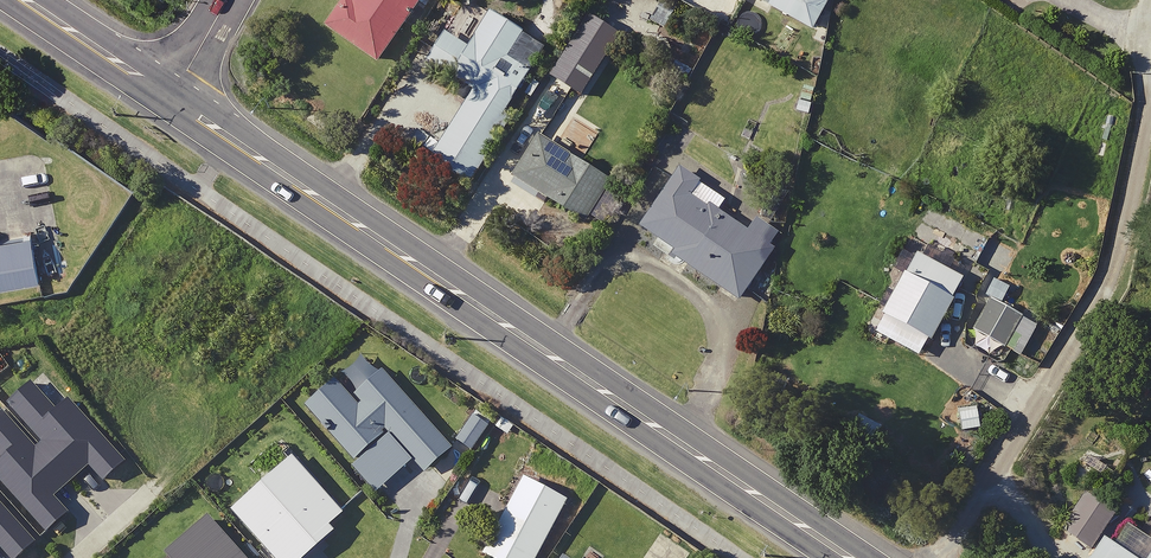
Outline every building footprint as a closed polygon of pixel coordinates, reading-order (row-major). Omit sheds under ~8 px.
[(416,6),(422,10),(429,0),(355,0),(353,4),(347,0),(344,0),(325,26),(377,62),(416,6)] [(645,22),(660,31),(676,5),(667,0),(659,0),(645,22)] [(825,0),(752,0),(808,31),(825,1),(825,0)] [(547,45),(489,11),(468,47),(444,33),(428,61),(466,84),(437,133),(424,155),(468,180),(505,117),(547,45)] [(588,85),(578,79),(597,50),(576,36),(549,77),(525,115),(545,128),(553,115),(563,122),(588,85)] [(514,177),(538,192),(536,196),(545,202),(548,198),(584,220),(609,179),(539,136),(514,177)] [(765,245),(773,234),(751,220),(742,234),(712,214),(721,201),(675,170),(637,228),(674,253),(670,259),(683,267),(678,274),(697,287),(702,280),(736,303),(771,249),(765,245)] [(40,279),(31,234),(0,239),(0,286),(40,279)] [(1007,251),(985,241),(978,255),(1001,265),(1007,251)] [(959,279),(944,271),(949,262),(924,249),(919,258),(911,254),(878,317),(926,343),(959,279)] [(1015,292),(993,281),(969,330),(1018,354),(1032,325),(1006,311),(1015,292)] [(367,352),(357,361),(306,405),(356,462),(353,465),(375,491),(412,459),(423,471),(451,447),(367,352)] [(490,423),(474,411),(455,438),(471,449),(490,423)] [(1089,448),(1078,466),(1098,478),(1108,460),(1089,448)] [(524,475),(482,552),(494,557),(535,557),(567,498),(524,475)] [(1111,515),(1082,494),(1057,529),(1086,549),(1111,515)] [(209,515),(168,552),(173,557),(247,557),(209,515)] [(1148,519),(1139,533),(1122,521),(1108,543),(1102,539),(1089,557),(1150,557),(1150,521),(1148,519)]
